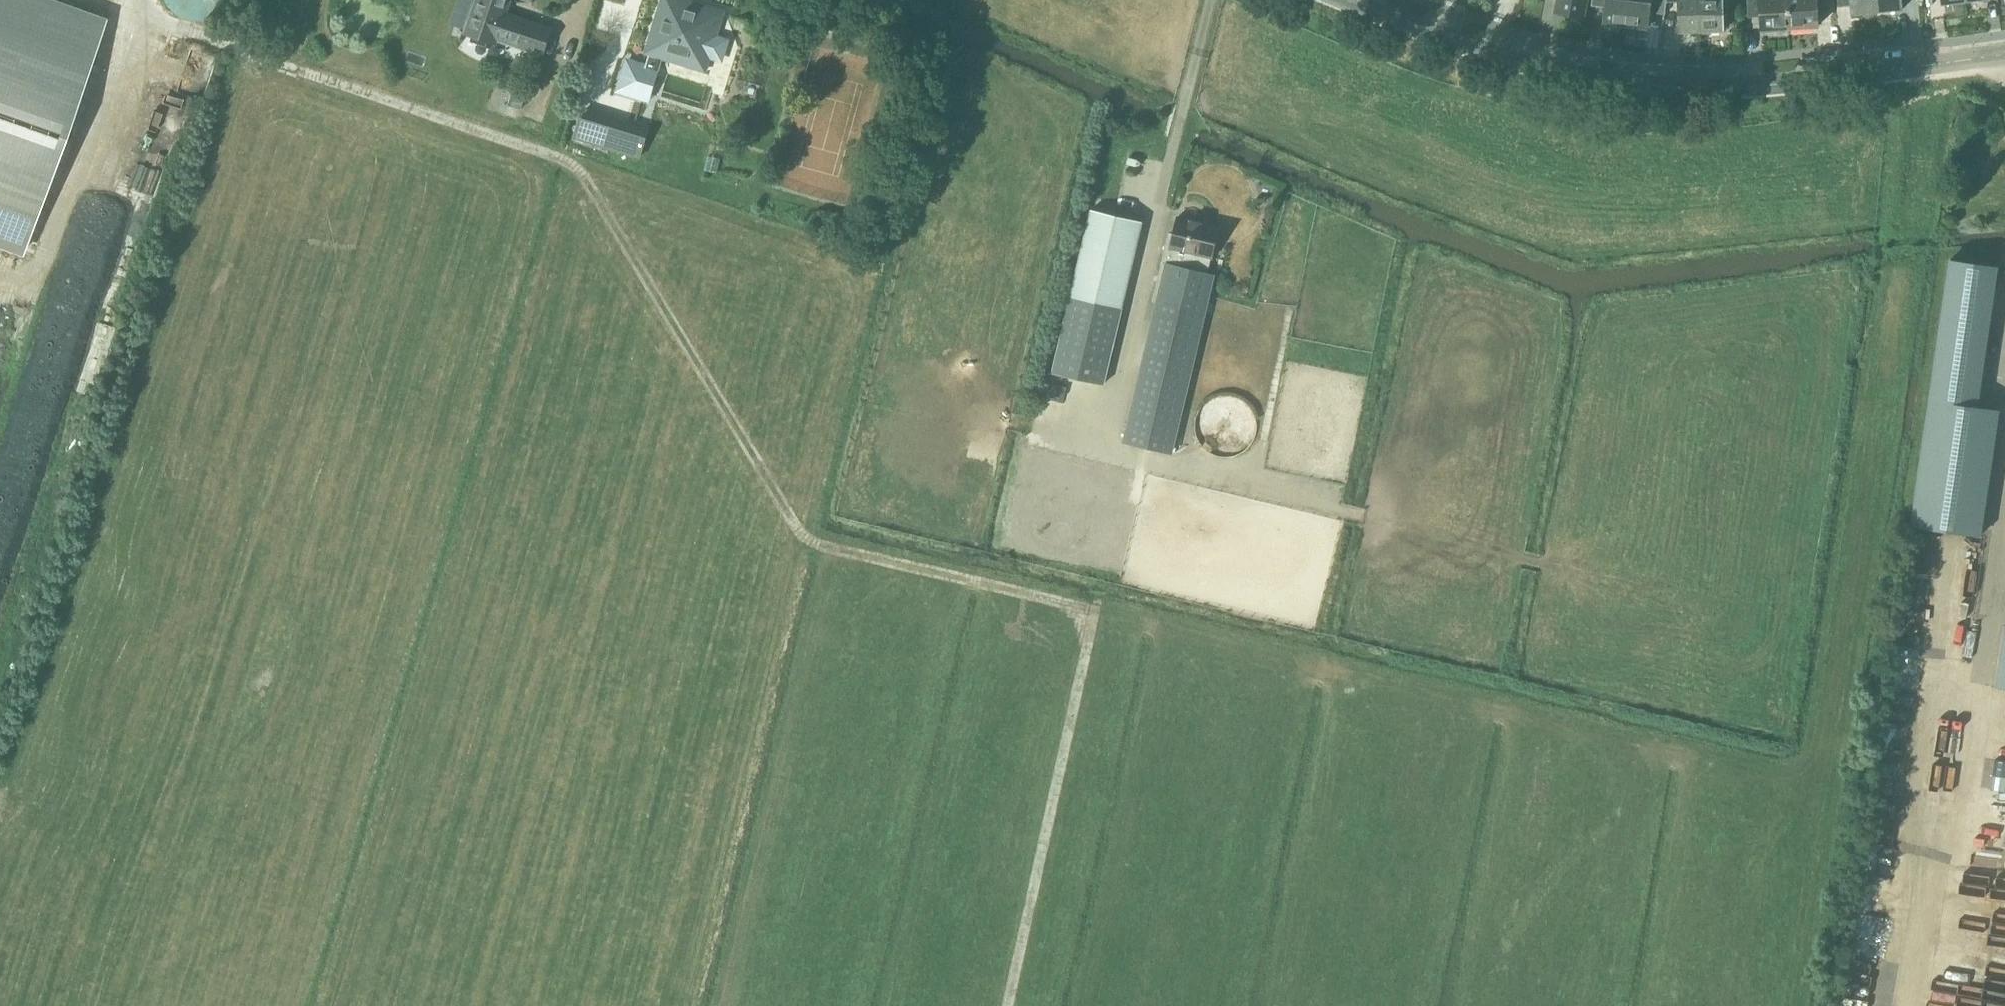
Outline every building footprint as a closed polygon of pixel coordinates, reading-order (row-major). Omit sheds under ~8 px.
[(55,0),(0,0),(0,250),(25,259),(108,19),(55,0)] [(170,1),(174,5),(179,8),(186,11),(193,13),(200,12),(208,11),(215,7),(219,3),(222,0),(169,0),(170,1)] [(469,33),(492,40),(493,36),(541,52),(549,29),(501,13),(505,0),(480,0),(469,33)] [(699,54),(719,61),(725,42),(712,37),(719,14),(674,0),(664,0),(648,52),(650,52),(645,68),(628,62),(619,90),(648,99),(657,71),(654,70),(660,55),(673,59),(674,55),(696,62),(699,54)] [(1554,12),(1564,14),(1566,17),(1575,18),(1578,17),(1582,17),(1585,0),(1557,0),(1554,12)] [(1627,0),(1602,0),(1605,0),(1602,23),(1624,25),(1627,0)] [(1624,25),(1646,28),(1648,5),(1664,7),(1665,0),(1627,0),(1624,25)] [(1699,0),(1677,0),(1678,32),(1700,31),(1699,0)] [(1700,31),(1722,30),(1721,0),(1699,0),(1700,31)] [(1787,0),(1747,0),(1748,11),(1759,10),(1761,31),(1789,29),(1787,0)] [(1789,29),(1816,27),(1815,6),(1828,5),(1827,0),(1787,0),(1789,29)] [(1876,0),(1838,0),(1838,5),(1850,4),(1850,13),(1877,11),(1876,0)] [(1877,11),(1902,8),(1901,0),(1876,0),(1877,11)] [(582,107),(573,138),(639,159),(649,128),(582,107)] [(1091,212),(1084,239),(1052,372),(1104,385),(1142,223),(1091,212)] [(1141,301),(1110,431),(1167,445),(1180,391),(1199,314),(1203,294),(1206,284),(1197,282),(1199,271),(1197,270),(1201,256),(1211,258),(1219,227),(1178,218),(1172,245),(1167,244),(1162,262),(1160,261),(1150,303),(1141,301)] [(1998,409),(1977,406),(1996,266),(1949,259),(1913,526),(1980,536),(1998,409)] [(1994,685),(2004,686),(2004,626),(2003,626),(1994,685)]
